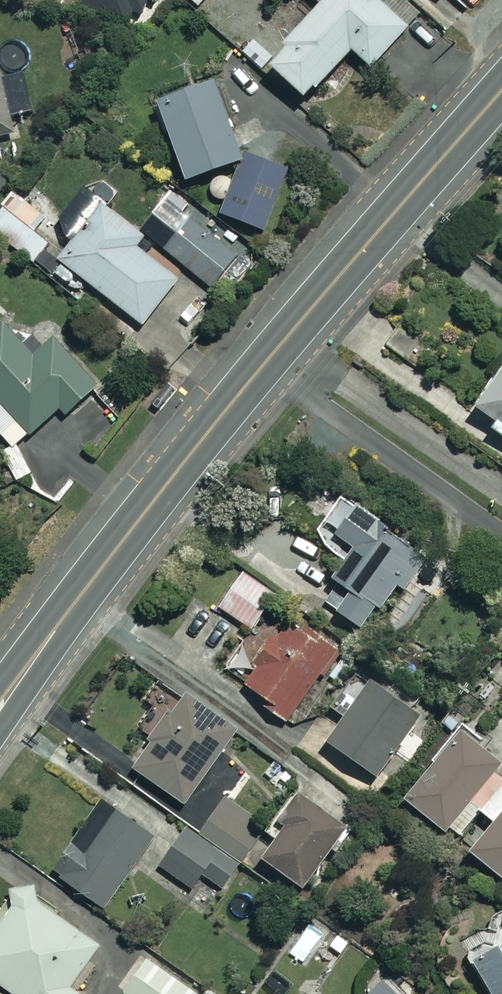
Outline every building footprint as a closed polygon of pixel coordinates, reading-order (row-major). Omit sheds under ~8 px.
[(273,53),(253,35),(241,49),(301,102),(348,50),(368,68),(407,26),(378,0),(320,0),(273,53)] [(0,78),(0,135),(11,133),(0,78)] [(238,160),(210,82),(154,102),(182,180),(238,160)] [(286,171),(243,153),(219,214),(261,231),(286,171)] [(0,174),(0,193),(9,183),(0,174)] [(165,195),(139,226),(211,286),(237,255),(165,195)] [(183,270),(99,205),(61,253),(1,207),(0,209),(0,240),(63,289),(75,273),(141,324),(183,270)] [(2,322),(0,324),(0,435),(11,448),(58,407),(64,414),(96,386),(54,337),(31,357),(2,322)] [(471,407),(492,421),(487,427),(501,437),(501,363),(471,407)] [(426,553),(339,494),(307,542),(340,564),(317,598),(364,630),(396,583),(403,588),(426,553)] [(272,594),(241,573),(218,607),(249,628),(272,594)] [(292,723),(343,641),(291,608),(240,690),(292,723)] [(418,716),(356,672),(331,707),(344,717),(325,743),(373,778),(418,716)] [(233,733),(183,697),(131,769),(182,805),(233,733)] [(463,853),(501,884),(501,784),(500,783),(501,781),(501,765),(457,728),(398,801),(451,843),(477,812),(489,821),(463,853)] [(342,827),(299,798),(258,859),(300,888),(342,827)] [(156,838),(101,799),(49,873),(105,912),(156,838)] [(239,864),(181,828),(158,866),(192,887),(200,874),(224,889),(239,864)] [(21,891),(0,921),(0,985),(13,993),(77,993),(67,987),(97,945),(21,891)] [(338,931),(316,915),(286,955),(308,971),(338,931)] [(467,957),(488,993),(501,993),(501,937),(467,957)] [(140,962),(118,993),(186,993),(140,962)]
